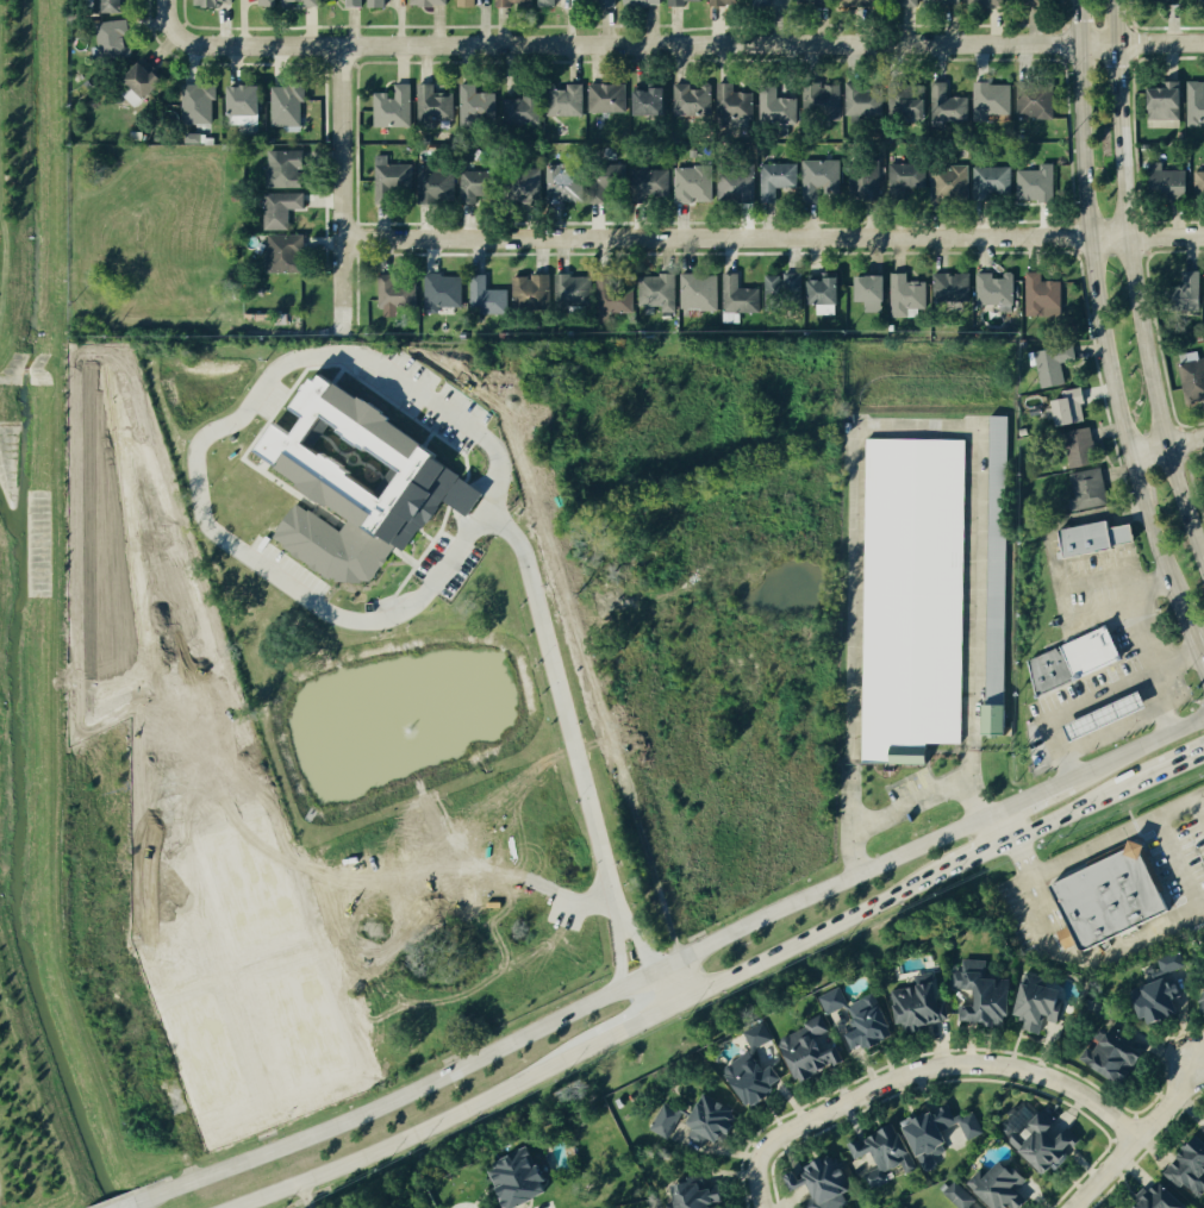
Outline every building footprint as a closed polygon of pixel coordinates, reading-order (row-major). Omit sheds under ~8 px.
[(130,0),(96,0),(97,14),(131,14),(130,0)] [(285,9),(321,8),(321,0),(285,0),(285,9)] [(348,9),(364,9),(364,0),(348,0),(348,9)] [(369,8),(387,8),(387,0),(369,0),(369,8)] [(131,57),(129,36),(131,35),(130,20),(98,22),(99,48),(94,48),(95,59),(131,57)] [(122,94),(137,110),(167,81),(146,59),(126,79),(132,85),(122,94)] [(973,82),(988,82),(988,85),(1009,85),(1009,115),(987,115),(987,121),(973,121),(973,82)] [(1185,110),(1185,82),(1164,82),(1164,88),(1151,88),(1152,120),(1181,120),(1181,110),(1185,110)] [(1203,125),(1203,82),(1190,82),(1189,125),(1203,125)] [(933,122),(970,122),(970,98),(949,98),(949,84),(934,83),(933,122)] [(1017,83),(1052,83),(1052,120),(1035,120),(1035,117),(1017,117),(1017,83)] [(413,84),(395,85),(395,93),(375,94),(376,128),(414,128),(413,84)] [(436,84),(420,85),(421,124),(456,123),(455,93),(437,94),(436,84)] [(755,94),(736,93),(736,85),(720,84),(719,128),(754,128),(755,94)] [(847,84),(846,118),(884,119),(885,92),(862,91),(862,84),(847,84)] [(930,119),(930,98),(925,98),(926,85),(890,84),(890,118),(930,119)] [(479,85),(463,85),(462,119),(497,120),(498,94),(479,93),(479,85)] [(585,116),(584,85),(568,85),(568,90),(550,91),(551,117),(585,116)] [(590,113),(628,114),(628,85),(591,85),(590,113)] [(693,86),(676,85),(675,117),(700,118),(700,116),(713,116),(714,88),(693,88),(693,86)] [(843,86),(805,85),(804,118),(842,119),(843,86)] [(233,86),(232,126),(263,126),(263,87),(233,86)] [(798,99),(778,99),(779,87),(762,87),(761,122),(798,122),(798,99)] [(669,89),(639,88),(638,116),(669,117),(669,89)] [(543,126),(542,92),(523,93),(523,99),(506,99),(506,127),(543,126)] [(304,189),(303,151),(268,152),(269,189),(304,189)] [(393,204),(393,190),(415,189),(414,164),(390,166),(390,156),(376,156),(378,205),(393,204)] [(841,161),(804,162),(805,198),(824,197),(824,196),(842,196),(841,161)] [(799,188),(798,164),(761,165),(763,204),(779,204),(778,189),(799,188)] [(928,191),(927,164),(890,165),(891,192),(928,191)] [(1164,172),(1163,164),(1153,164),(1154,198),(1190,197),(1189,171),(1164,172)] [(548,166),(549,202),(585,201),(584,165),(548,166)] [(628,166),(592,165),(591,205),(607,205),(608,190),(628,190),(628,166)] [(882,195),(880,165),(850,167),(852,197),(882,195)] [(1056,165),(1042,165),(1042,171),(1020,170),(1019,201),(1055,202),(1056,165)] [(971,166),(934,166),(933,199),(971,199),(971,166)] [(714,202),(713,167),(676,168),(677,205),(696,205),(695,203),(714,202)] [(1014,168),(976,167),(975,200),(992,201),(992,194),(1013,194),(1014,168)] [(671,196),(671,168),(634,169),(635,197),(671,196)] [(542,169),(518,170),(518,204),(543,203),(542,169)] [(421,203),(456,204),(457,171),(422,170),(421,203)] [(462,196),(498,198),(499,172),(463,171),(462,196)] [(720,201),(756,202),(757,175),(720,174),(720,201)] [(291,231),(291,210),(306,210),(305,194),(267,194),(267,231),(291,231)] [(305,235),(269,236),(270,273),(306,272),(305,235)] [(1203,273),(1183,272),(1181,313),(1202,314),(1203,273)] [(1014,314),(1016,273),(1005,273),(1005,279),(995,279),(995,274),(979,274),(979,306),(1002,306),(1001,314),(1014,314)] [(1063,282),(1043,282),(1043,273),(1028,273),(1027,318),(1063,318),(1063,282)] [(768,312),(792,312),(792,304),(803,304),(804,274),(785,274),(785,277),(768,277),(768,312)] [(928,282),(909,282),(909,274),(893,274),(892,318),(919,319),(919,310),(928,310),(928,282)] [(936,274),(935,305),(972,305),(973,274),(936,274)] [(419,308),(418,285),(397,286),(396,275),(380,276),(381,309),(419,308)] [(552,312),(552,276),(533,275),(533,278),(515,278),(514,311),(552,312)] [(719,311),(719,275),(681,275),(681,310),(719,311)] [(464,276),(427,276),(426,308),(463,309),(464,276)] [(509,291),(488,291),(488,276),(472,277),(473,315),(509,315),(509,291)] [(593,276),(556,277),(556,309),(593,308),(593,276)] [(676,313),(677,276),(640,276),(639,312),(676,313)] [(889,303),(889,277),(860,277),(859,302),(866,302),(866,313),(883,313),(883,303),(889,303)] [(600,314),(634,313),(633,280),(599,281),(600,314)] [(1181,364),(1187,403),(1203,401),(1203,361),(1181,364)] [(313,368),(463,476),(369,606),(280,540),(314,492),(255,449),(313,368)] [(1087,422),(1083,405),(1088,404),(1085,388),(1064,392),(1066,400),(1054,402),(1060,429),(1087,422)] [(1009,417),(991,417),(987,735),(1011,735),(1011,706),(1006,706),(1009,417)] [(1068,468),(1061,432),(1088,427),(1096,462),(1068,468)] [(925,764),(925,743),(960,744),(965,440),(866,439),(860,763),(925,764)] [(1069,474),(1074,512),(1109,508),(1105,470),(1069,474)] [(483,500),(487,493),(464,480),(450,504),(472,516),(481,499),(483,500)] [(1105,521),(1111,550),(1062,559),(1056,531),(1105,521)] [(1127,662),(1113,627),(1030,660),(1043,695),(1127,662)] [(1069,743),(1144,708),(1137,691),(1062,727),(1069,743)] [(1049,887),(1125,850),(1128,840),(1143,845),(1141,855),(1167,912),(1084,952),(1079,950),(1049,887)] [(1161,972),(1185,969),(1184,956),(1160,958),(1161,972)] [(1012,981),(987,980),(988,962),(965,961),(965,973),(955,973),(954,990),(982,991),(982,1007),(962,1007),(961,1025),(1011,1026),(1012,981)] [(1069,993),(1044,987),(1046,978),(1029,975),(1019,1017),(1032,1020),(1029,1032),(1044,1036),(1048,1022),(1062,1026),(1069,993)] [(1167,980),(1125,996),(1135,1026),(1173,1012),(1169,999),(1173,998),(1167,980)] [(896,991),(903,1035),(923,1032),(923,1027),(949,1023),(943,984),(896,991)] [(827,1016),(848,1007),(841,988),(819,997),(827,1016)] [(881,1045),(895,1040),(877,994),(845,1007),(862,1052),(881,1045)] [(782,1036),(801,1084),(845,1068),(826,1019),(782,1036)] [(754,1051),(773,1042),(765,1024),(745,1032),(754,1051)] [(1114,1086),(1133,1052),(1094,1029),(1075,1063),(1114,1086)] [(753,1112),(780,1094),(776,1089),(786,1083),(776,1068),(767,1073),(753,1051),(725,1070),(753,1112)] [(693,1128),(701,1131),(696,1142),(707,1147),(710,1140),(725,1146),(729,1135),(735,1137),(745,1114),(706,1098),(693,1128)] [(1040,1178),(1074,1141),(1036,1106),(1032,1111),(1022,1102),(1001,1124),(1010,1132),(1001,1142),(1040,1178)] [(670,1141),(684,1113),(666,1104),(652,1131),(670,1141)] [(985,1136),(976,1112),(957,1120),(953,1107),(908,1124),(924,1166),(953,1155),(944,1131),(962,1124),(969,1142),(985,1136)] [(1195,1128),(1203,1136),(1203,1119),(1195,1128)] [(859,1160),(877,1154),(884,1174),(904,1167),(907,1174),(917,1171),(901,1127),(854,1145),(859,1160)] [(1183,1135),(1173,1149),(1175,1150),(1167,1161),(1168,1162),(1160,1174),(1198,1200),(1203,1191),(1203,1179),(1199,1176),(1203,1169),(1203,1150),(1183,1135)] [(508,1207),(512,1207),(554,1194),(543,1161),(536,1163),(531,1149),(493,1162),(508,1207)] [(799,1193),(814,1187),(818,1199),(807,1203),(809,1207),(849,1207),(850,1207),(845,1196),(854,1193),(838,1155),(791,1175),(799,1193)] [(1002,1206),(1004,1207),(1017,1207),(1023,1201),(1014,1192),(1023,1182),(1004,1164),(999,1171),(990,1162),(979,1174),(975,1170),(960,1186),(984,1207),(1000,1207),(1002,1206)] [(951,1182),(940,1195),(954,1207),(969,1207),(974,1202),(951,1182)] [(718,1206),(727,1204),(725,1189),(706,1192),(705,1184),(678,1188),(681,1207),(718,1207),(718,1206)] [(1156,1185),(1148,1193),(1143,1188),(1126,1207),(1182,1207),(1156,1185)]
